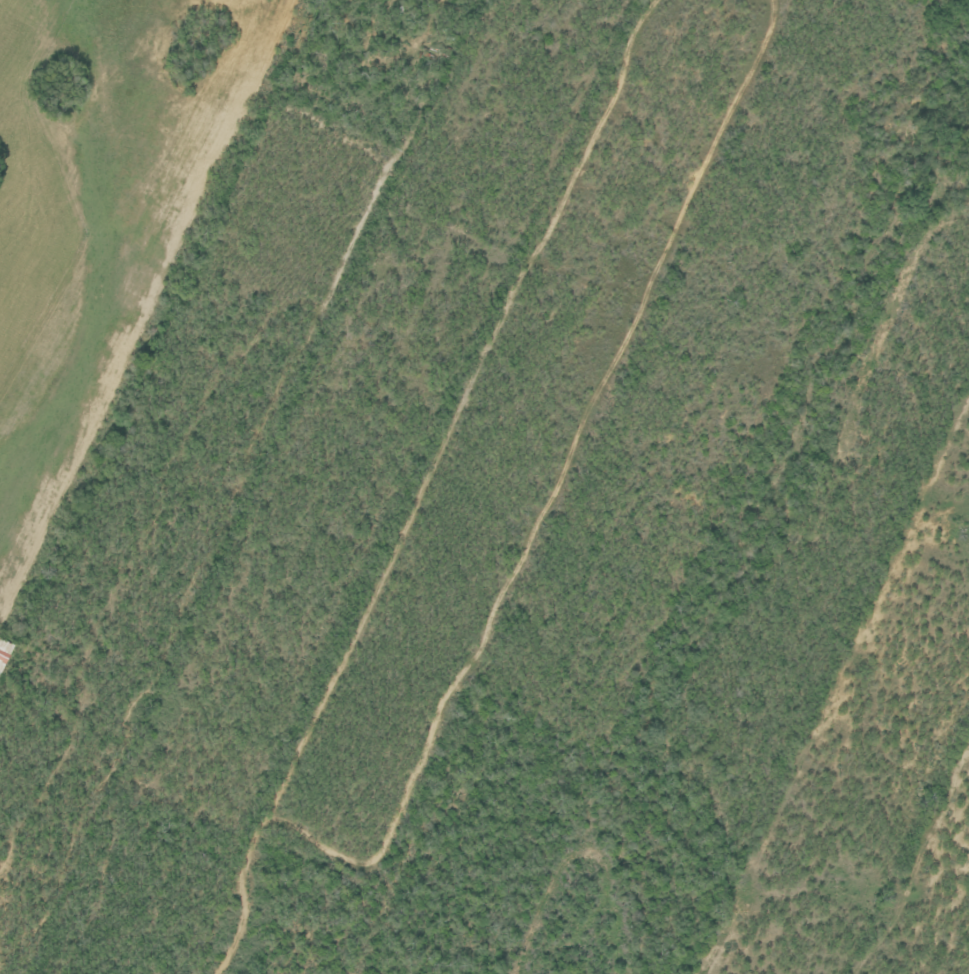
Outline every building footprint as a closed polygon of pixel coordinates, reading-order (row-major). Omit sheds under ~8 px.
[(13,645),(0,639),(0,672),(13,645)]
